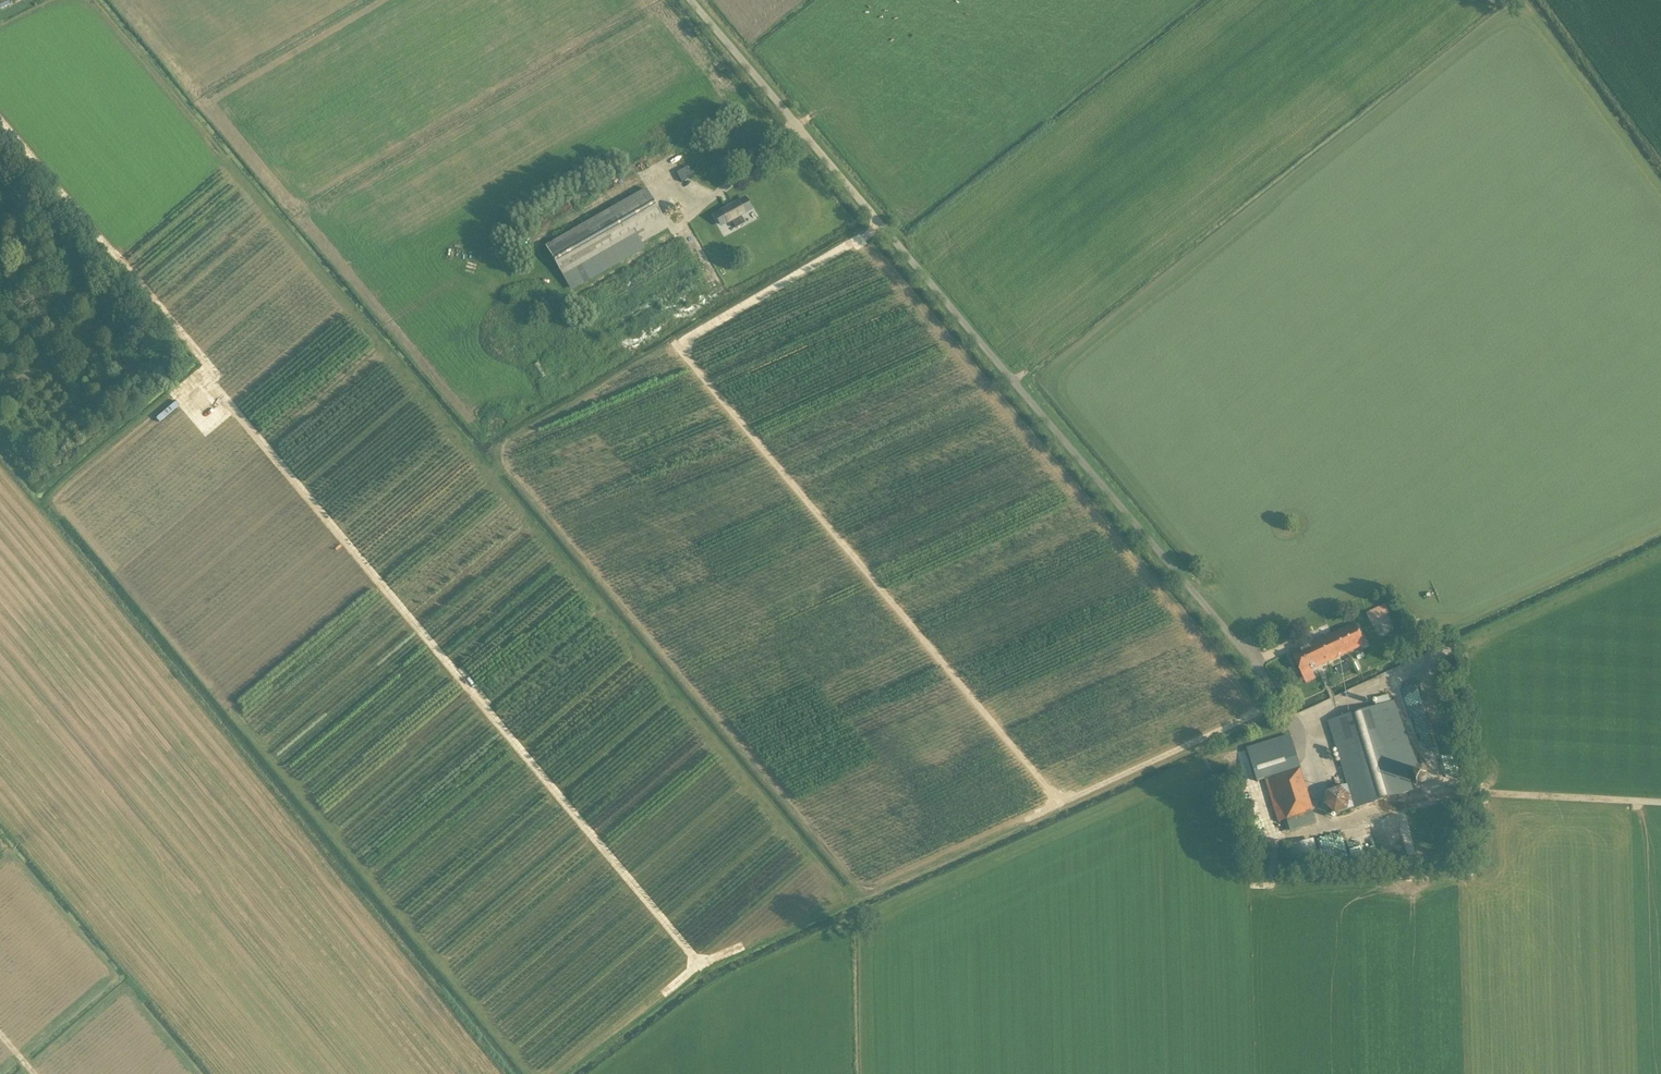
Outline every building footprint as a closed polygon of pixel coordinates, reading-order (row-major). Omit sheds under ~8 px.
[(0,2),(0,9),(10,5),(8,0),(4,0),(0,2)] [(674,172),(680,182),(691,176),(686,165),(674,172)] [(567,285),(640,244),(668,228),(646,188),(545,245),(562,276),(567,285)] [(744,198),(715,214),(722,226),(731,221),(735,228),(745,223),(741,216),(751,210),(744,198)] [(666,278),(673,274),(667,262),(670,261),(665,250),(649,258),(655,268),(659,266),(666,278)] [(86,287),(74,298),(80,305),(93,295),(92,294),(95,291),(90,284),(86,287)] [(1385,604),(1367,613),(1371,622),(1389,613),(1385,604)] [(1355,624),(1292,653),(1301,674),(1365,644),(1355,624)] [(1400,728),(1392,702),(1329,721),(1355,807),(1412,790),(1406,770),(1413,768),(1401,728),(1400,728)] [(1348,808),(1343,786),(1322,791),(1326,811),(1331,810),(1330,803),(1336,801),(1337,806),(1344,804),(1345,809),(1348,808)] [(1313,838),(1288,844),(1293,866),(1318,860),(1313,838)]
